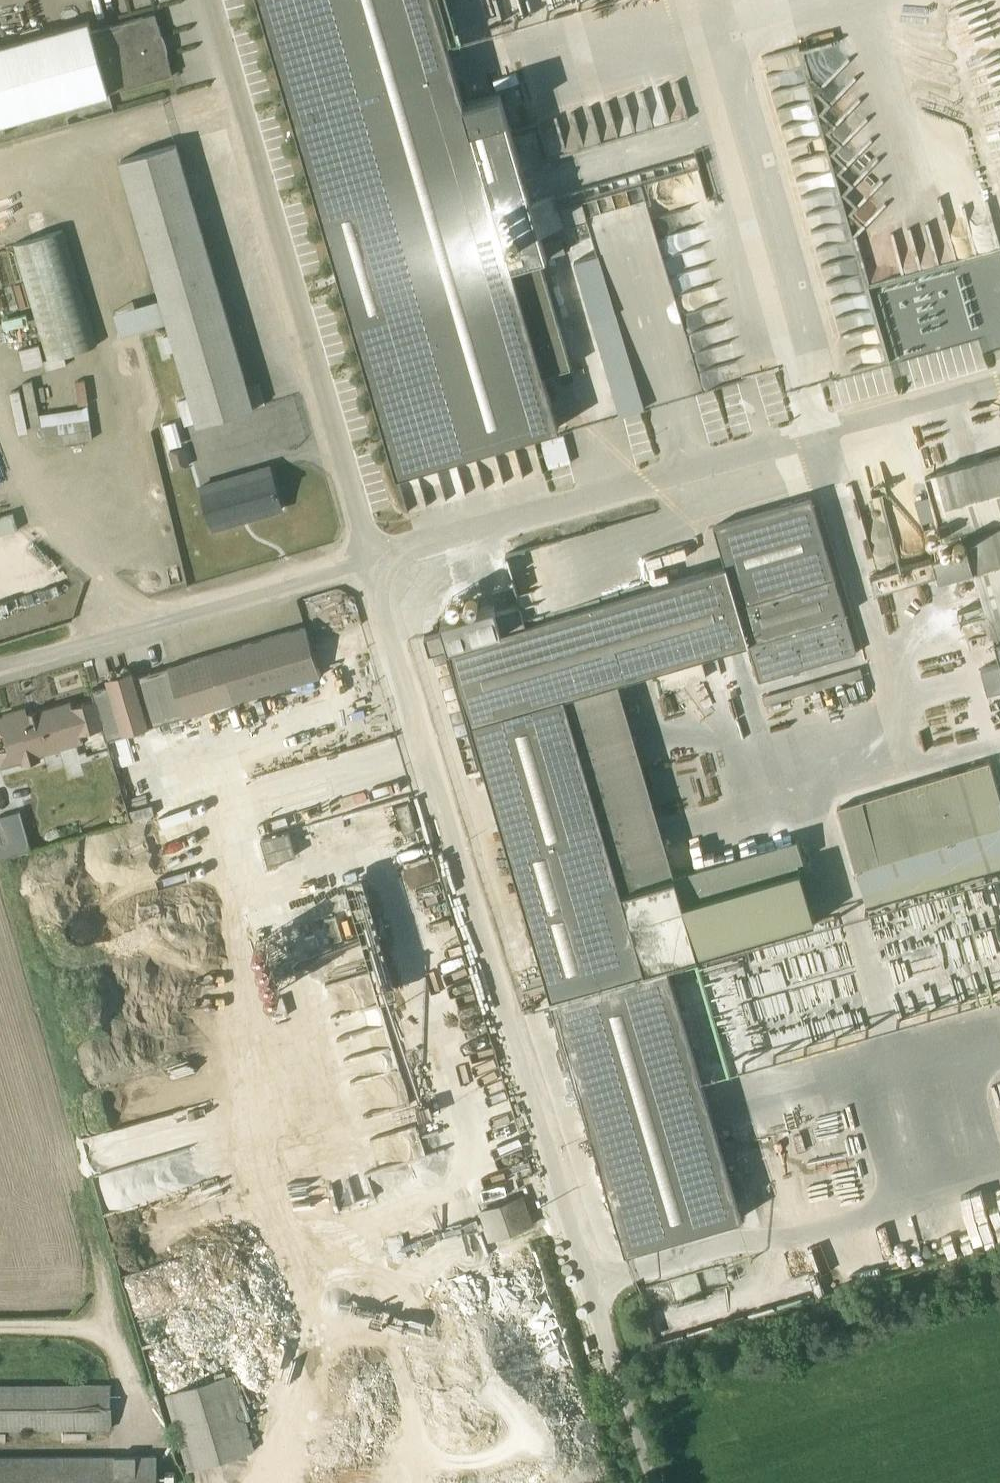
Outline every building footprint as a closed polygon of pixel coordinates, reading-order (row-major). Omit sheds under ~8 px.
[(396,474),(557,427),(542,375),(567,367),(536,259),(565,250),(562,237),(542,243),(539,232),(586,219),(581,200),(558,207),(554,195),(530,201),(499,92),(463,103),(433,0),(258,0),(396,474)] [(969,24),(979,21),(973,0),(945,0),(951,19),(966,14),(969,24)] [(0,45),(0,137),(5,135),(2,123),(172,75),(154,14),(91,31),(88,20),(0,45)] [(838,37),(797,47),(808,90),(822,86),(823,92),(824,92),(821,80),(847,74),(844,64),(838,37)] [(951,264),(864,287),(807,76),(792,80),(789,67),(773,71),(774,75),(771,76),(848,368),(885,358),(873,312),(888,308),(900,352),(970,334),(951,264)] [(150,269),(206,252),(175,144),(118,161),(150,269)] [(46,359),(63,355),(97,346),(63,229),(12,243),(46,359)] [(206,252),(150,269),(158,298),(113,311),(121,335),(165,322),(169,335),(163,336),(167,353),(174,351),(188,398),(195,422),(196,425),(252,409),(245,385),(206,252)] [(591,319),(615,311),(599,254),(574,262),(591,319)] [(615,311),(591,319),(620,418),(644,411),(615,311)] [(38,345),(18,350),(23,370),(43,366),(38,345)] [(63,355),(46,359),(43,360),(46,371),(66,364),(63,355)] [(245,385),(252,409),(264,405),(257,382),(245,385)] [(195,422),(188,398),(177,401),(184,425),(195,422)] [(40,420),(87,417),(86,407),(39,410),(40,420)] [(175,421),(161,425),(168,448),(181,445),(175,421)] [(545,466),(569,462),(563,433),(539,437),(545,466)] [(183,446),(167,451),(173,470),(189,465),(183,446)] [(938,554),(870,575),(874,590),(936,572),(938,578),(957,573),(960,581),(976,577),(999,661),(980,667),(988,691),(999,687),(999,455),(936,473),(952,531),(957,549),(941,553),(938,554)] [(269,466),(200,486),(212,528),(281,508),(269,466)] [(952,531),(936,473),(924,476),(941,537),(933,540),(938,554),(941,553),(957,549),(952,531)] [(724,565),(747,642),(758,681),(855,652),(810,498),(713,527),(724,565)] [(0,518),(0,534),(18,528),(13,514),(0,518)] [(747,642),(724,565),(526,623),(520,603),(495,610),(494,604),(440,620),(443,630),(424,635),(428,652),(448,646),(470,723),(616,680),(655,669),(699,656),(747,642)] [(93,699),(102,727),(106,739),(319,676),(305,626),(90,690),(93,699)] [(699,656),(655,669),(662,692),(706,679),(699,656)] [(860,668),(763,696),(765,704),(862,677),(860,668)] [(616,680),(470,723),(625,1251),(740,1218),(666,963),(813,920),(796,863),(803,861),(797,838),(673,874),(616,680)] [(93,699),(71,706),(70,702),(36,712),(36,710),(26,713),(25,708),(3,714),(4,718),(0,719),(0,734),(3,733),(7,748),(13,747),(17,760),(81,742),(79,734),(102,727),(93,699)] [(7,748),(0,750),(0,765),(17,760),(13,747),(7,748)] [(836,809),(866,907),(999,866),(999,800),(988,762),(836,809)] [(0,842),(0,857),(30,849),(19,811),(0,816),(0,838),(1,841),(0,842)] [(178,1108),(83,1133),(92,1166),(151,1150),(152,1151),(163,1148),(159,1134),(172,1131),(175,1143),(186,1140),(178,1108)] [(521,1197),(477,1213),(487,1240),(531,1224),(521,1197)] [(987,1210),(993,1238),(999,1236),(999,1208),(987,1210)] [(508,1242),(513,1262),(537,1254),(531,1235),(508,1242)] [(723,1263),(701,1268),(705,1286),(727,1282),(723,1263)] [(537,1391),(558,1386),(554,1371),(533,1377),(537,1391)] [(164,1394),(187,1470),(255,1449),(232,1373),(164,1394)] [(111,1383),(0,1384),(0,1430),(111,1429),(111,1383)] [(0,1456),(0,1482),(157,1482),(157,1454),(0,1456)]
